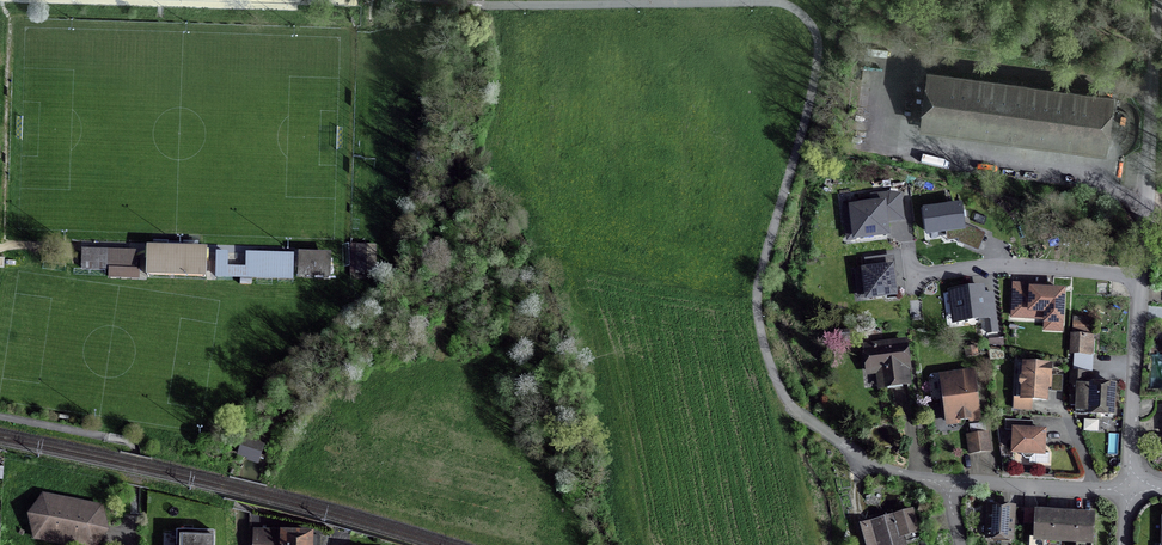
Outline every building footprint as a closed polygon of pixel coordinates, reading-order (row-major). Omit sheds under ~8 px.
[(857,56),(854,58),(851,80),(858,80),(862,56),(857,56)] [(1104,148),(1110,98),(928,74),(921,124),(1104,148)] [(872,206),(850,209),(852,223),(848,224),(850,239),(886,234),(884,220),(901,218),(898,195),(889,194),(871,196),(872,206)] [(924,213),(927,234),(961,229),(958,208),(924,213)] [(376,244),(350,244),(350,274),(376,274),(376,244)] [(136,250),(82,248),(81,269),(108,270),(108,278),(139,278),(140,269),(135,269),(136,250)] [(204,276),(204,252),(148,250),(147,275),(204,276)] [(217,252),(217,277),(291,278),(292,254),(248,253),(247,268),(226,267),(227,252),(217,252)] [(300,258),(299,274),(330,275),(330,259),(300,258)] [(893,295),(890,268),(873,270),(872,270),(871,259),(864,260),(865,271),(858,272),(859,283),(865,287),(867,298),(893,295)] [(984,318),(980,289),(949,293),(951,305),(957,309),(958,322),(984,318)] [(1046,329),(1059,330),(1059,294),(1031,293),(1031,311),(1047,311),(1046,329)] [(1074,317),(1072,354),(1092,355),(1093,337),(1088,337),(1089,332),(1088,332),(1088,318),(1074,317)] [(995,320),(984,321),(986,333),(996,332),(995,320)] [(836,332),(837,341),(849,339),(848,331),(836,332)] [(907,384),(905,368),(907,368),(904,343),(864,348),(867,366),(867,365),(877,363),(880,388),(907,384)] [(975,348),(965,349),(965,356),(975,355),(975,348)] [(1019,385),(1021,388),(1021,400),(1013,399),(1013,410),(1030,411),(1030,400),(1044,401),(1045,387),(1046,379),(1049,379),(1050,366),(1023,365),(1022,377),(1019,379),(1019,385)] [(1086,412),(1086,414),(1112,416),(1113,386),(1088,385),(1088,386),(1083,386),(1084,373),(1071,373),(1069,404),(1076,404),(1075,411),(1086,412)] [(975,399),(975,395),(974,390),(972,375),(941,379),(943,400),(947,423),(978,419),(975,399)] [(966,430),(967,436),(984,434),(983,430),(983,427),(966,430)] [(1033,454),(1042,454),(1043,432),(1013,431),(1012,453),(1021,453),(1021,456),(1024,460),(1029,460),(1033,457),(1033,454)] [(967,436),(969,454),(980,453),(989,452),(986,434),(967,436)] [(256,446),(243,442),(239,455),(249,458),(249,461),(251,461),(256,463),(261,447),(256,446)] [(78,544),(93,544),(100,510),(42,498),(34,537),(78,544)] [(1012,509),(988,507),(986,538),(1010,539),(1012,509)] [(900,537),(904,536),(916,532),(910,511),(894,516),(894,518),(873,524),(873,523),(861,527),(867,544),(902,544),(900,537)] [(1079,516),(1052,515),(1035,514),(1033,539),(1075,541),(1074,544),(1090,544),(1093,517),(1079,516)] [(176,530),(176,544),(212,544),(212,531),(176,530)] [(309,535),(253,533),(253,544),(309,544),(309,535)]
